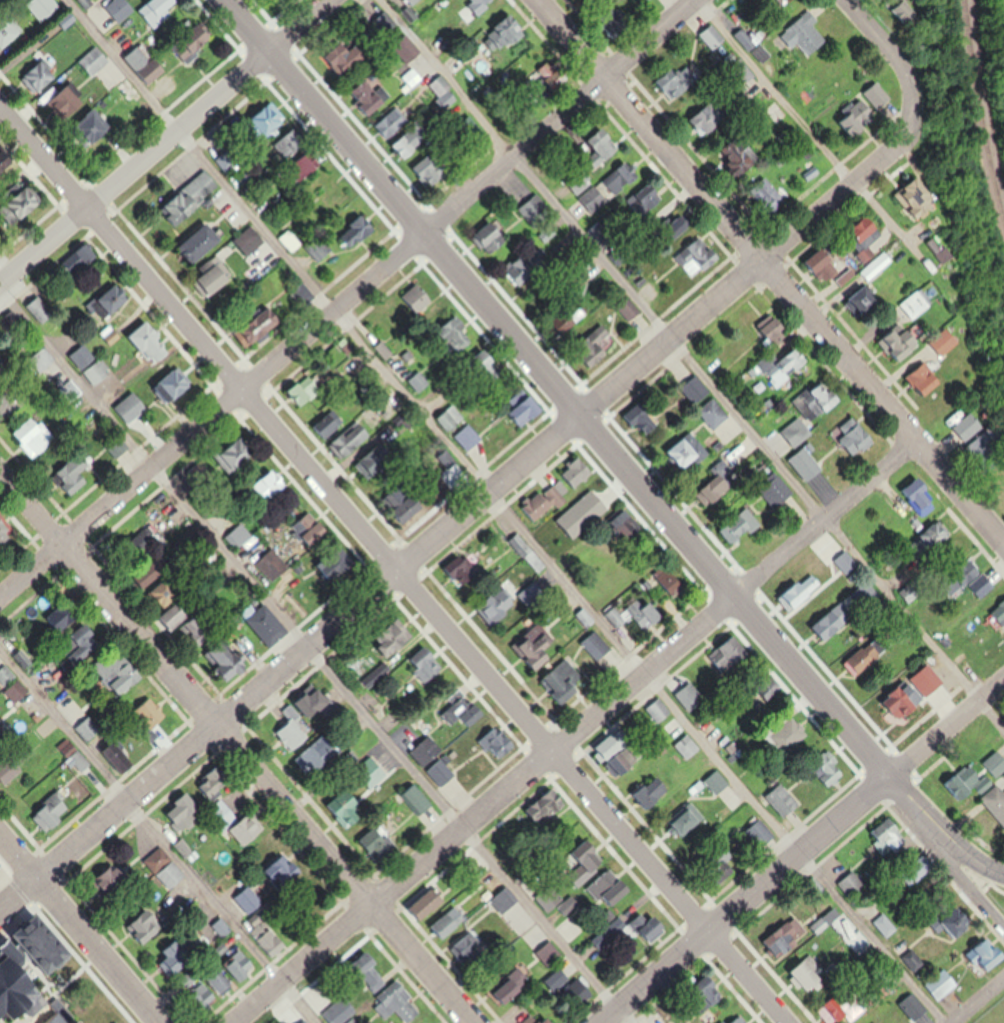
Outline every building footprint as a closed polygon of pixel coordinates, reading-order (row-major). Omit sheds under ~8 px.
[(56,0),(31,0),(27,3),(41,22),(61,6),(56,0)] [(129,0),(112,0),(106,6),(121,21),(136,7),(129,0)] [(796,47),(802,42),(813,56),(830,41),(816,24),(821,21),(811,8),(783,32),(796,47)] [(25,31),(10,13),(0,22),(0,49),(2,51),(25,31)] [(738,33),(750,50),(757,45),(745,28),(738,33)] [(165,68),(141,41),(124,57),(148,83),(165,68)] [(345,76),(368,56),(364,52),(358,58),(350,49),(334,64),(345,76)] [(59,76),(44,57),(23,74),(38,93),(59,76)] [(439,99),(453,89),(443,74),(429,84),(439,99)] [(353,89),(370,115),(393,100),(383,85),(375,90),(368,79),(353,89)] [(87,105),(71,84),(47,101),(63,123),(87,105)] [(289,121),(275,100),(252,115),(267,136),(289,121)] [(723,109),(718,113),(710,102),(692,116),(707,136),(730,118),(723,109)] [(846,119),(855,137),(871,129),(859,104),(846,110),(850,118),(846,119)] [(275,142),(286,159),(308,144),(297,128),(275,142)] [(607,162),(621,153),(605,129),(591,137),(607,162)] [(750,164),(740,141),(722,150),(732,172),(750,164)] [(8,160),(0,145),(0,165),(8,160)] [(302,181),(323,168),(311,150),(291,163),(302,181)] [(227,151),(218,160),(230,171),(239,161),(227,151)] [(584,198),(598,214),(644,174),(630,158),(584,198)] [(579,195),(594,182),(582,166),(566,179),(579,195)] [(223,187),(207,168),(160,208),(176,227),(223,187)] [(901,194),(919,220),(945,202),(926,176),(901,194)] [(666,202),(657,183),(628,196),(637,216),(666,202)] [(765,204),(783,203),(782,190),(765,190),(765,204)] [(536,228),(552,215),(536,195),(520,208),(536,228)] [(197,263),(226,240),(211,221),(182,243),(197,263)] [(591,231),(604,243),(613,232),(600,221),(591,231)] [(504,251),(504,225),(479,225),(479,251),(504,251)] [(335,250),(322,233),(306,244),(320,261),(335,250)] [(933,241),(947,265),(961,257),(947,233),(933,241)] [(809,261),(819,276),(825,271),(832,281),(847,271),(841,262),(850,257),(839,241),(809,261)] [(712,272),(710,244),(685,245),(686,273),(712,272)] [(870,262),(880,252),(874,245),(863,254),(870,262)] [(199,279),(215,297),(237,276),(217,255),(200,271),(204,274),(199,279)] [(939,305),(928,288),(905,303),(916,320),(939,305)] [(40,326),(54,315),(38,295),(25,306),(40,326)] [(423,308),(432,302),(428,295),(419,301),(423,308)] [(876,305),(875,296),(866,298),(867,306),(876,305)] [(622,306),(631,319),(641,312),(632,299),(622,306)] [(465,317),(439,327),(450,355),(476,345),(465,317)] [(169,357),(152,321),(129,332),(147,367),(169,357)] [(884,338),(900,363),(919,351),(904,326),(884,338)] [(952,355),(968,342),(957,328),(942,341),(952,355)] [(394,355),(384,341),(376,347),(386,360),(394,355)] [(69,356),(94,385),(110,372),(85,343),(69,356)] [(813,365),(804,347),(780,358),(778,355),(749,369),(760,391),(813,365)] [(503,383),(503,357),(479,357),(479,383),(503,383)] [(195,387),(180,365),(154,383),(169,405),(195,387)] [(409,380),(421,393),(432,382),(420,370),(409,380)] [(299,409),(324,392),(311,373),(287,390),(299,409)] [(713,391),(696,373),(682,387),(699,405),(713,391)] [(128,422),(147,409),(135,391),(116,404),(128,422)] [(546,410),(535,394),(509,413),(521,429),(546,410)] [(6,395),(0,398),(0,418),(1,420),(15,411),(6,395)] [(826,415),(849,402),(845,396),(834,402),(830,395),(819,401),(826,415)] [(719,429),(733,416),(716,397),(702,410),(719,429)] [(627,419),(652,437),(665,420),(640,401),(627,419)] [(451,432),(466,419),(453,404),(437,417),(451,432)] [(325,429),(334,433),(342,419),(333,414),(325,429)] [(11,436),(34,458),(54,436),(31,415),(11,436)] [(817,432),(804,416),(786,431),(800,447),(817,432)] [(344,461),(370,434),(355,420),(329,446),(344,461)] [(844,440),(860,456),(879,437),(862,421),(844,440)] [(454,436),(467,452),(482,439),(469,423),(454,436)] [(708,455),(693,432),(669,448),(685,471),(708,455)] [(236,468),(250,456),(236,440),(222,452),(236,468)] [(793,462),(814,482),(828,467),(807,447),(793,462)] [(90,481),(83,471),(94,462),(84,449),(51,474),(68,498),(90,481)] [(359,478),(379,477),(380,488),(387,487),(385,450),(358,452),(359,478)] [(570,471),(571,471),(577,482),(580,480),(575,470),(584,465),(579,456),(566,464),(570,471)] [(216,479),(197,461),(185,474),(203,492),(216,479)] [(251,485),(265,503),(285,488),(271,470),(251,485)] [(781,510),(798,492),(778,471),(761,489),(781,510)] [(705,489),(717,504),(739,487),(727,472),(705,489)] [(535,524),(567,498),(554,482),(522,509),(535,524)] [(915,502),(928,514),(940,501),(927,490),(915,502)] [(401,502),(400,491),(384,492),(385,503),(401,502)] [(605,510),(594,493),(577,503),(583,514),(594,508),(598,514),(605,510)] [(720,530),(735,548),(764,524),(750,506),(720,530)] [(17,534),(0,511),(0,547),(17,534)] [(913,541),(926,560),(958,539),(945,520),(913,541)] [(289,567),(271,547),(254,562),(272,582),(289,567)] [(459,587),(480,572),(465,552),(444,567),(459,587)] [(835,561),(848,577),(860,568),(847,552),(835,561)] [(983,593),(1001,582),(990,562),(971,573),(983,593)] [(826,583),(811,569),(782,600),(796,614),(826,583)] [(686,587),(681,579),(668,588),(673,596),(686,587)] [(535,582),(518,593),(528,609),(545,598),(535,582)] [(504,623),(504,597),(482,597),(482,623),(504,623)] [(80,620),(71,601),(47,612),(56,632),(80,620)] [(641,606),(639,601),(630,603),(638,631),(664,623),(658,601),(641,606)] [(607,614),(618,628),(627,622),(616,607),(607,614)] [(287,631),(270,613),(255,627),(272,645),(287,631)] [(182,627),(196,648),(213,636),(199,615),(182,627)] [(373,644),(391,661),(414,638),(397,620),(373,644)] [(554,657),(548,650),(555,644),(537,623),(512,644),(537,672),(554,657)] [(612,648),(594,630),(581,643),(599,661),(612,648)] [(232,680),(246,667),(222,643),(209,657),(232,680)] [(436,649),(408,652),(411,682),(439,679),(436,649)] [(586,685),(563,660),(539,681),(563,707),(586,685)] [(8,664),(0,668),(0,682),(2,686),(16,680),(8,664)] [(934,690),(922,674),(884,703),(901,725),(924,708),(919,702),(934,690)] [(695,702),(682,683),(671,691),(683,709),(695,702)] [(300,725),(333,705),(322,686),(281,710),(288,721),(276,729),(290,752),(310,741),(300,725)] [(470,706),(463,701),(468,695),(457,687),(438,712),(455,725),(470,706)] [(136,709),(153,730),(168,718),(152,697),(136,709)] [(658,725),(672,714),(660,697),(645,707),(658,725)] [(101,727),(86,716),(76,730),(91,741),(101,727)] [(788,753),(810,735),(795,716),(772,735),(788,753)] [(609,760),(632,743),(621,727),(597,744),(609,760)] [(701,748),(689,733),(676,744),(688,758),(701,748)] [(426,736),(409,752),(444,787),(460,770),(426,736)] [(139,764),(118,737),(101,751),(122,777),(139,764)] [(328,767),(318,746),(295,756),(304,777),(328,767)] [(825,784),(843,774),(829,749),(811,759),(825,784)] [(1000,778),(1003,774),(1003,753),(1000,749),(986,763),(1000,778)] [(84,770),(91,764),(80,751),(72,757),(84,770)] [(387,777),(374,755),(354,766),(367,789),(387,777)] [(705,780),(720,795),(732,783),(717,768),(705,780)] [(225,770),(201,770),(201,798),(225,798),(225,770)] [(637,798),(657,810),(672,785),(652,773),(637,798)] [(803,803),(782,781),(767,795),(788,817),(803,803)] [(434,805),(413,782),(401,794),(422,816),(434,805)] [(1003,822),(1003,788),(1000,784),(983,798),(1003,822)] [(354,828),(365,815),(358,810),(365,801),(347,786),(329,808),(354,828)] [(50,832),(75,810),(57,790),(32,812),(50,832)] [(192,818),(203,809),(187,790),(161,812),(180,835),(195,822),(192,818)] [(206,811),(221,833),(240,820),(224,798),(206,811)] [(704,820),(689,803),(668,821),(684,838),(704,820)] [(903,825),(888,815),(874,836),(896,850),(903,840),(896,835),(903,825)] [(234,829),(247,846),(259,837),(246,819),(234,829)] [(360,838),(376,863),(398,848),(381,824),(360,838)] [(195,852),(182,840),(176,846),(189,858),(195,852)] [(580,887),(609,863),(590,840),(566,861),(573,868),(567,873),(580,887)] [(186,876),(161,847),(145,860),(170,890),(186,876)] [(723,860),(716,853),(703,865),(723,885),(741,867),(729,855),(723,860)] [(307,874),(303,868),(295,872),(286,856),(264,867),(276,890),(307,874)] [(108,899),(135,879),(130,871),(122,876),(113,864),(93,879),(108,899)] [(621,882),(609,869),(590,887),(613,910),(635,889),(625,879),(621,882)] [(851,899),(868,888),(856,870),(839,881),(851,899)] [(551,913),(565,900),(550,884),(536,898),(551,913)] [(268,904),(250,885),(234,899),(252,918),(268,904)] [(493,897),(503,911),(517,902),(507,887),(493,897)] [(630,925),(650,945),(668,927),(648,908),(630,925)] [(460,915),(450,909),(443,920),(454,926),(460,915)] [(973,909),(948,917),(954,939),(980,931),(973,909)] [(164,937),(160,912),(129,917),(134,942),(164,937)] [(889,939),(900,929),(886,912),(875,922),(889,939)] [(812,934),(796,915),(767,940),(783,959),(812,934)] [(281,948),(275,928),(260,932),(266,953),(281,948)] [(550,968),(564,956),(551,940),(537,952),(550,968)] [(388,981),(375,969),(382,962),(369,949),(350,968),(375,993),(388,981)] [(925,967),(918,950),(908,954),(915,970),(925,967)] [(213,975),(222,995),(252,982),(243,962),(213,975)] [(504,998),(529,998),(529,973),(504,973),(504,998)] [(58,1003),(46,989),(51,985),(41,974),(0,1010),(0,1022),(5,1022),(18,1012),(26,1021),(35,1013),(40,1018),(58,1003)] [(414,998),(400,980),(373,1003),(387,1020),(398,1010),(408,1022),(411,1022),(422,1014),(410,1001),(414,998)] [(714,1007),(729,998),(720,980),(704,988),(714,1007)] [(831,1022),(844,1022),(870,1009),(860,990),(823,1010),(831,1022)] [(353,1005),(332,1021),(333,1022),(358,1022),(354,1017),(359,1013),(353,1005)] [(296,1009),(284,1021),(286,1022),(309,1022),(296,1009)] [(63,1014),(52,1022),(70,1022),(63,1014)]
